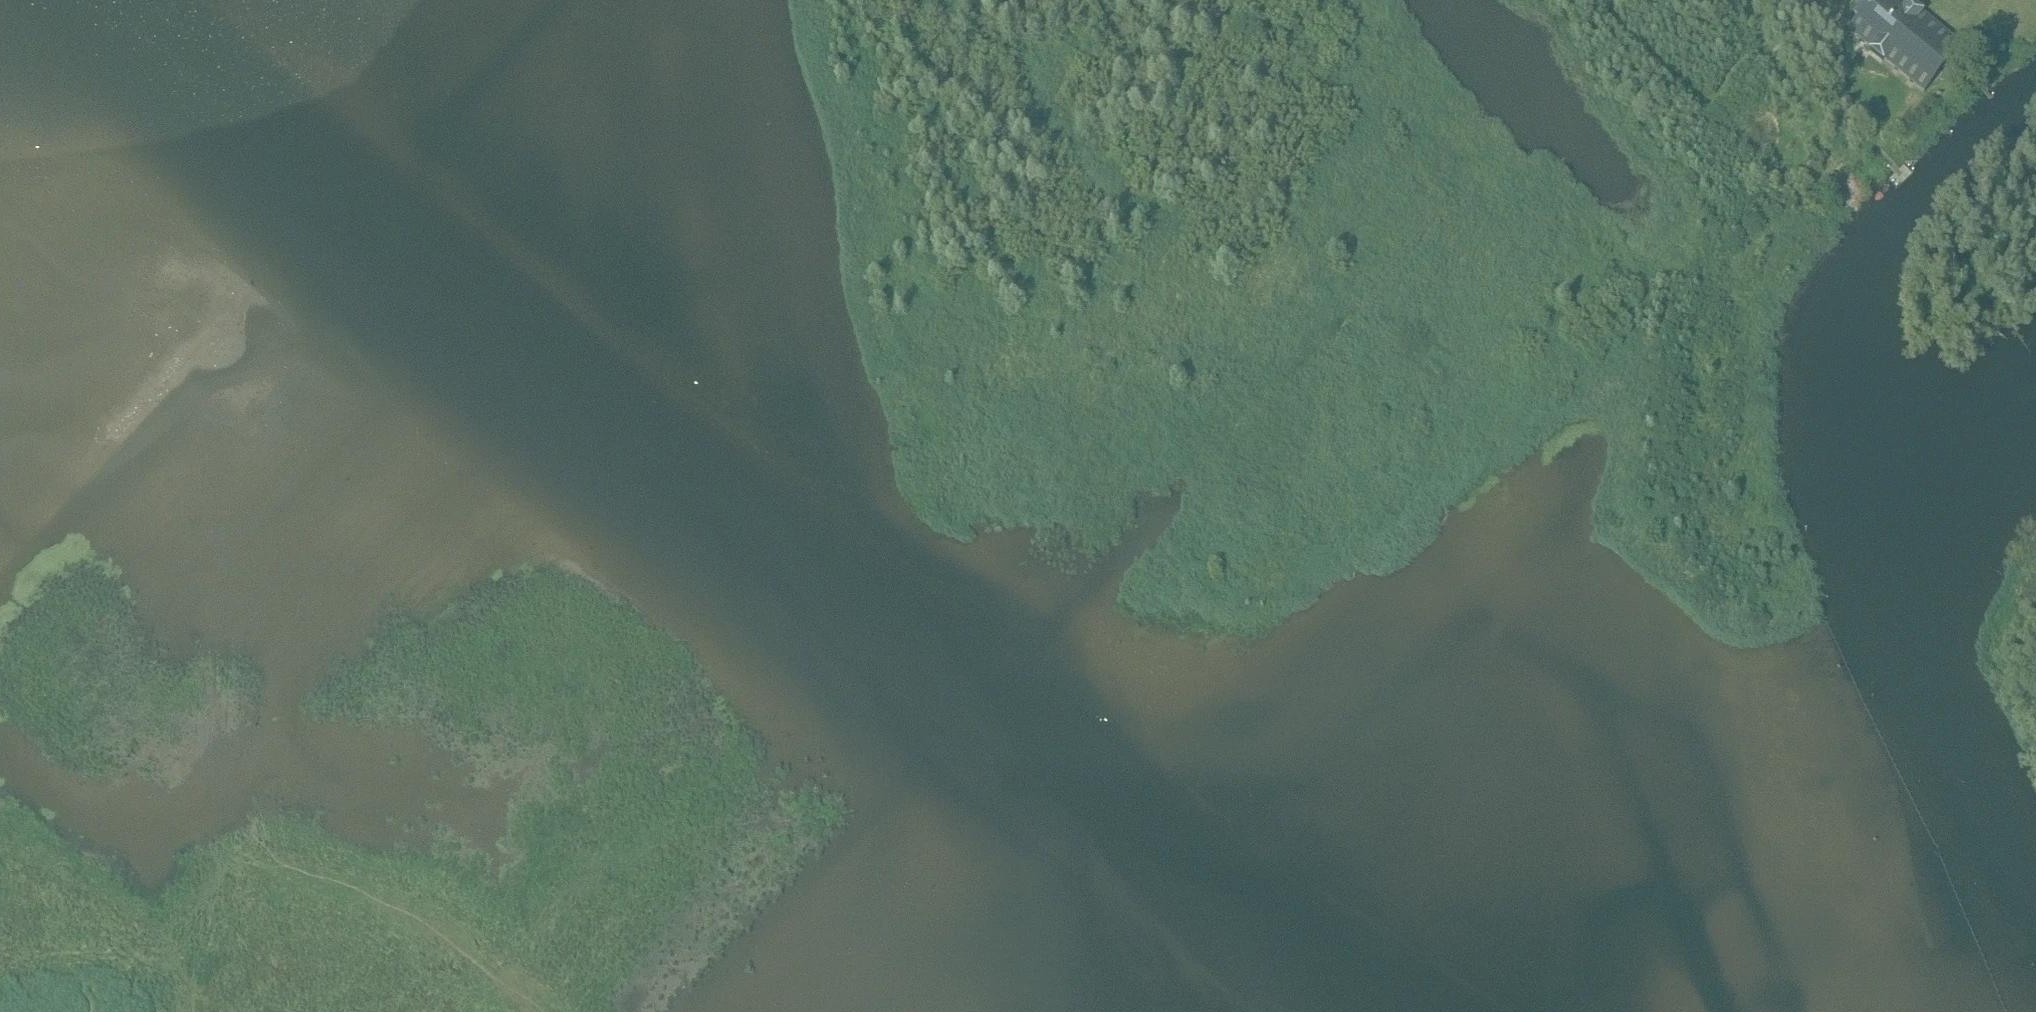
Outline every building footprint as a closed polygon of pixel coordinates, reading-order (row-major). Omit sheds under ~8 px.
[(1884,61),(1884,60),(1924,92),(1963,45),(1923,13),(1923,12),(1910,1),(1909,2),(1907,0),(1874,0),(1849,31),(1871,49),(1871,50),(1884,61)]
